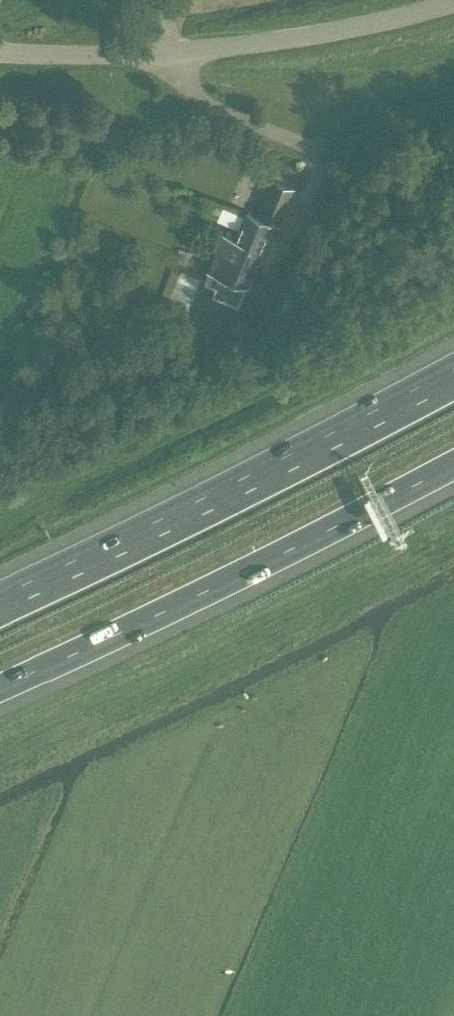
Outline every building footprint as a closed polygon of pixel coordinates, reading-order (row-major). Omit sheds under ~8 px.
[(280,222),(294,187),(273,178),(258,215),(247,211),(237,234),(224,229),(203,280),(215,285),(212,293),(238,304),(265,238),(266,238),(274,219),(280,222)] [(187,313),(202,277),(181,270),(180,273),(167,305),(187,313)]
